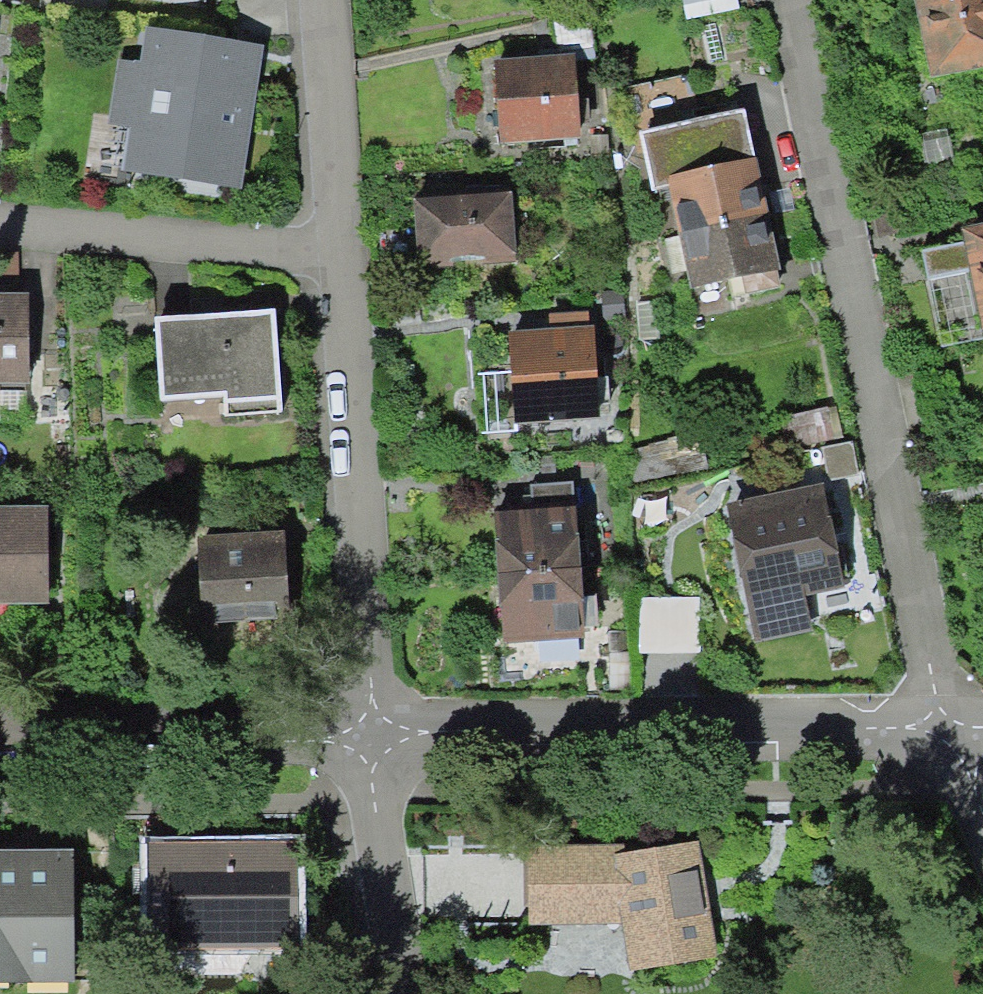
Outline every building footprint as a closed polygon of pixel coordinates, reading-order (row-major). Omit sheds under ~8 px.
[(946,89),(982,80),(982,0),(926,0),(946,89)] [(238,184),(263,45),(164,27),(156,72),(130,67),(119,128),(136,131),(130,164),(238,184)] [(577,61),(504,70),(514,150),(587,140),(577,61)] [(757,121),(650,142),(662,203),(682,199),(700,292),(786,275),(757,121)] [(528,199),(426,205),(431,273),(533,266),(528,199)] [(966,243),(982,325),(982,239),(966,243)] [(0,298),(0,388),(39,386),(36,296),(0,298)] [(286,316),(166,323),(171,411),(291,403),(286,316)] [(600,334),(513,341),(521,433),(608,426),(600,334)] [(831,492),(740,514),(766,615),(856,592),(831,492)] [(0,514),(0,614),(64,611),(60,512),(0,514)] [(588,512),(505,521),(519,651),(602,643),(588,512)] [(292,533),(196,545),(207,638),(303,627),(292,533)] [(641,595),(639,650),(703,652),(704,596),(641,595)] [(703,844),(534,863),(542,937),(630,927),(635,975),(717,966),(703,844)] [(0,858),(0,993),(58,993),(88,993),(85,856),(0,858)] [(291,856),(158,857),(159,975),(292,974),(291,856)]
